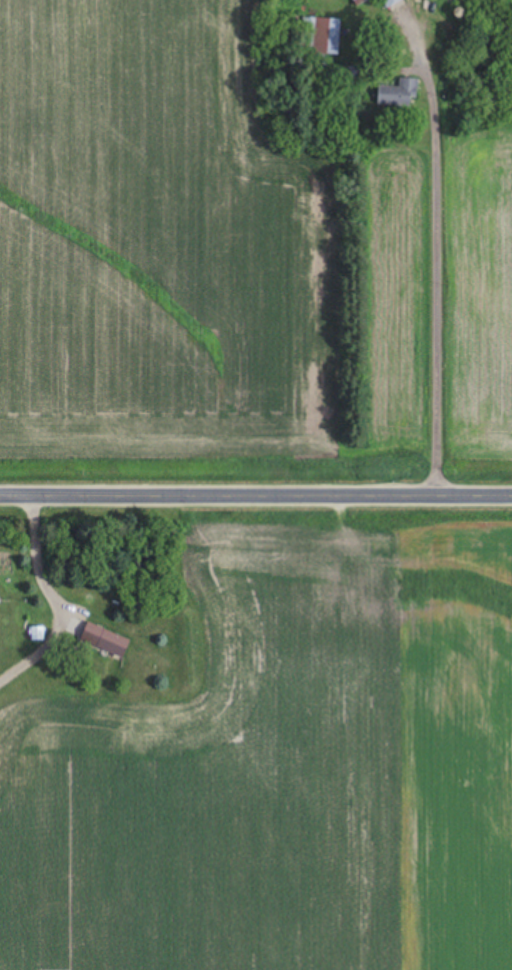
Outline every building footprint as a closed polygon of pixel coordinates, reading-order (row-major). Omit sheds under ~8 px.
[(386,8),(403,0),(382,0),(386,8)] [(340,19),(302,17),(300,54),(311,54),(311,73),(324,74),(325,55),(338,56),(340,19)] [(417,99),(418,80),(399,79),(399,88),(378,87),(377,106),(410,107),(410,99),(417,99)] [(122,659),(130,640),(87,623),(80,641),(122,659)]
